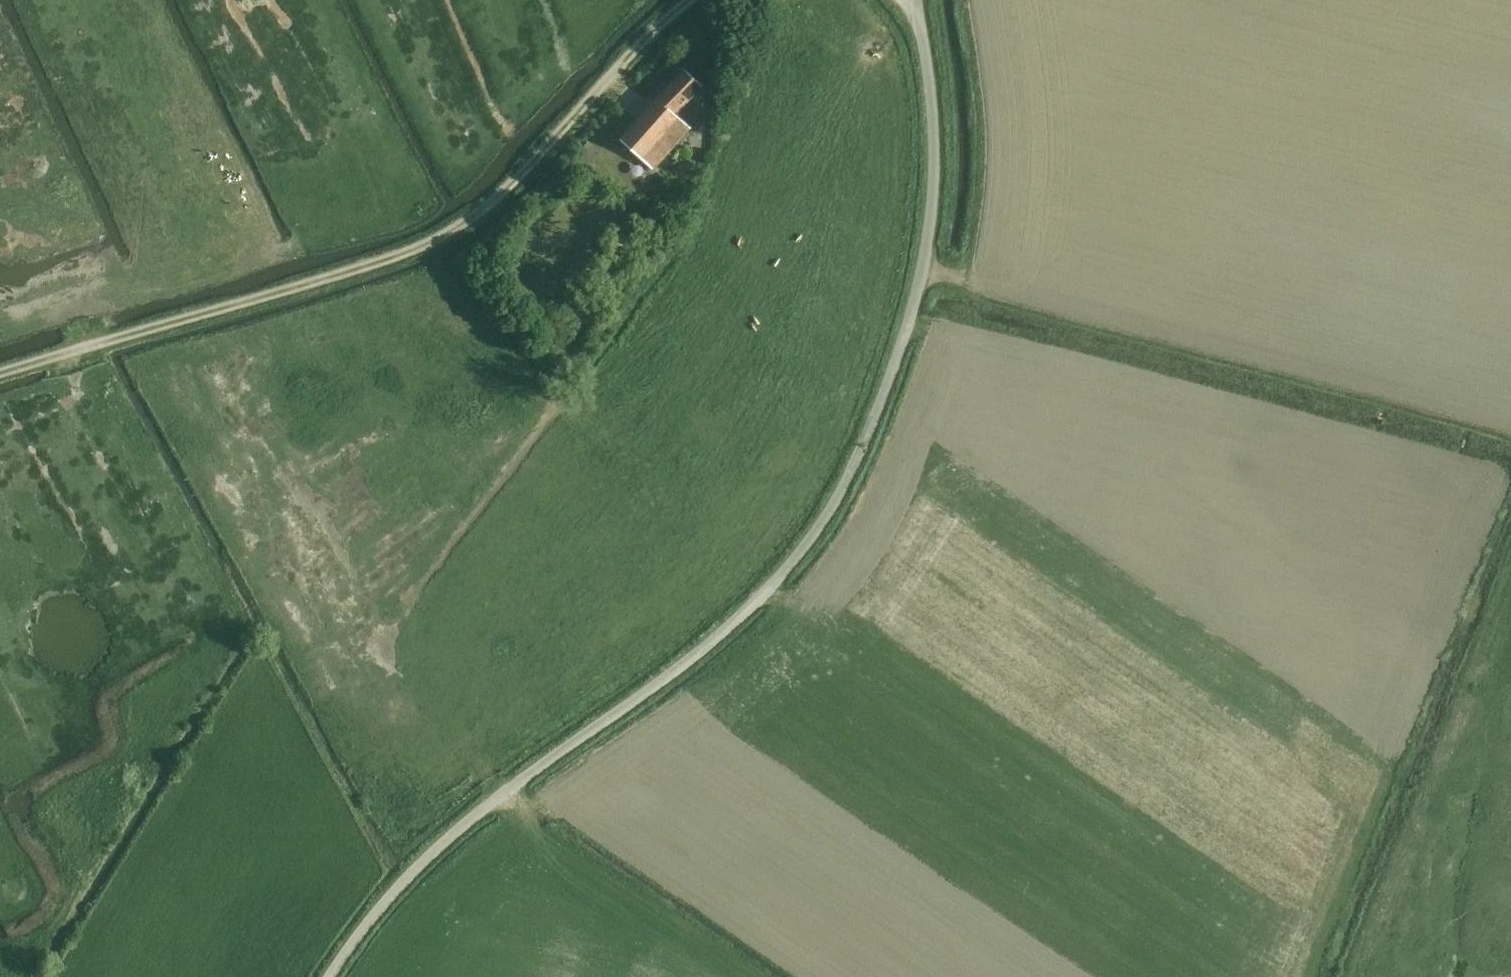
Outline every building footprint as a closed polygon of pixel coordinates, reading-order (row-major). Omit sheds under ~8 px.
[(675,115),(702,86),(684,70),(657,99),(621,139),(653,169),(690,129),(675,115)]
